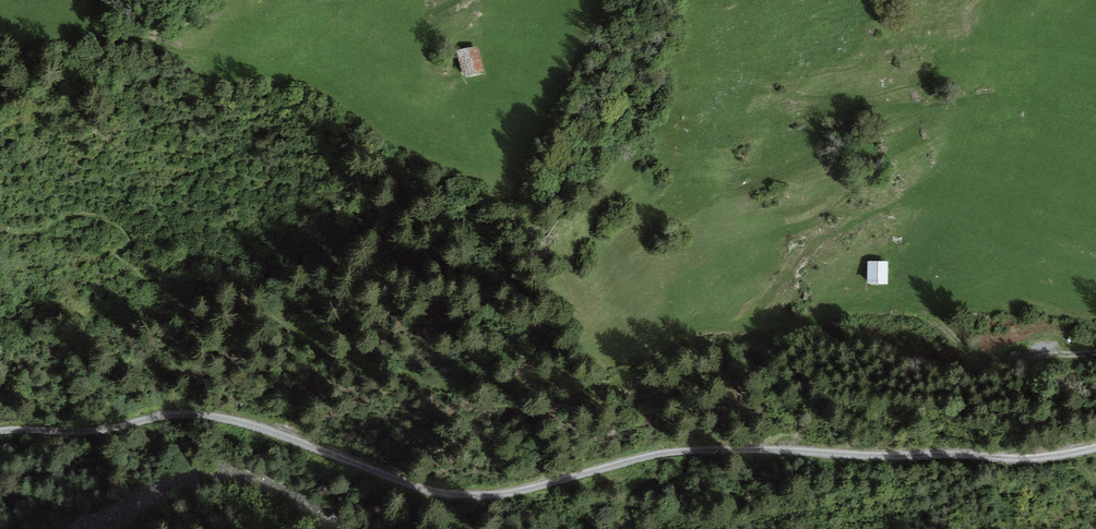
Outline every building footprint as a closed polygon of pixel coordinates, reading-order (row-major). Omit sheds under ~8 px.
[(485,46),(463,51),(468,74),(490,69),(485,46)] [(891,262),(873,262),(874,286),(892,285),(891,262)]
